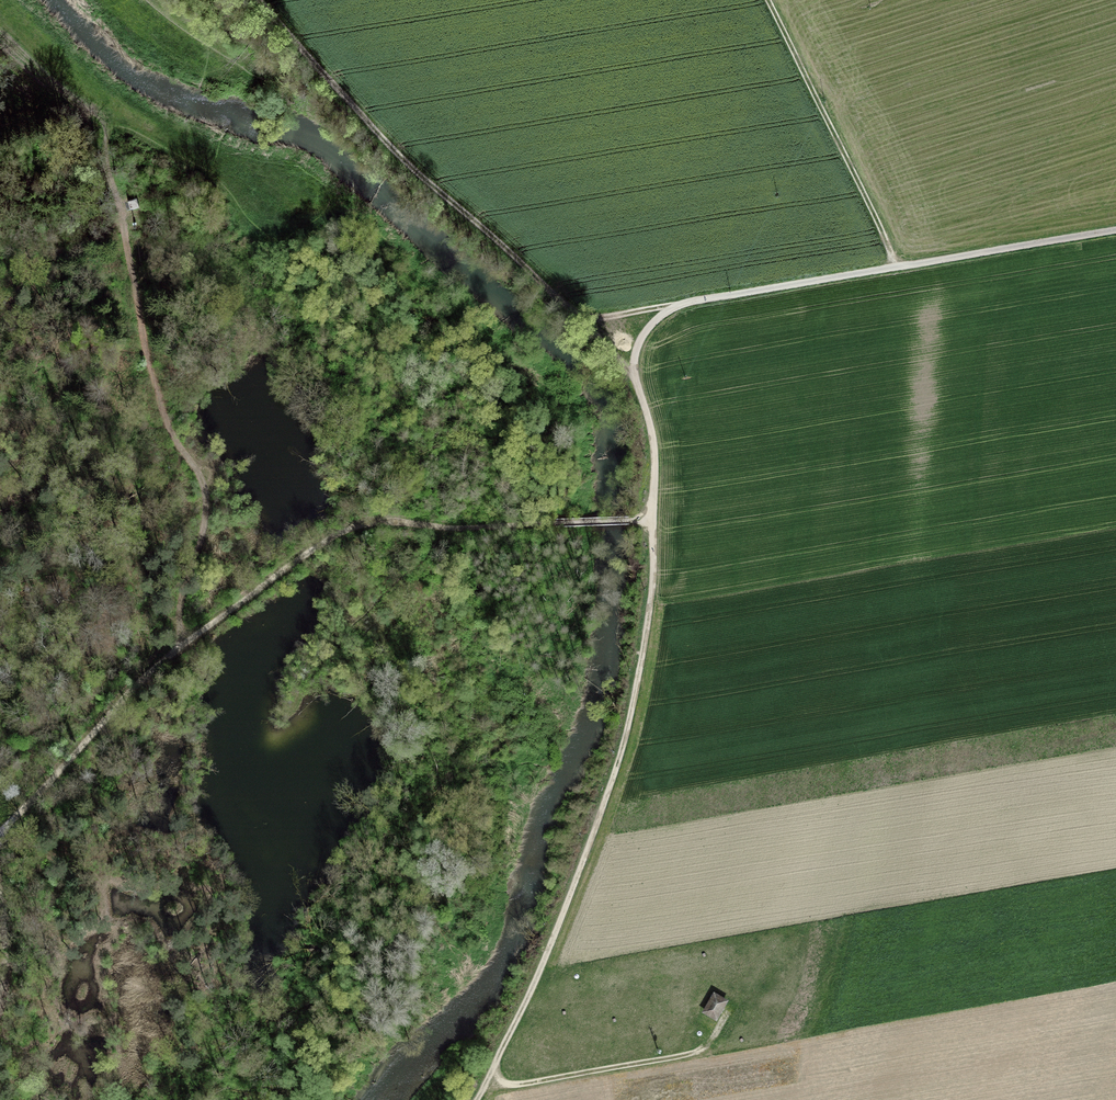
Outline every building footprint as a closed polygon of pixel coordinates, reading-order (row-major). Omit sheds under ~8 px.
[(717,1019),(725,1004),(713,998),(705,1013),(717,1019)]
